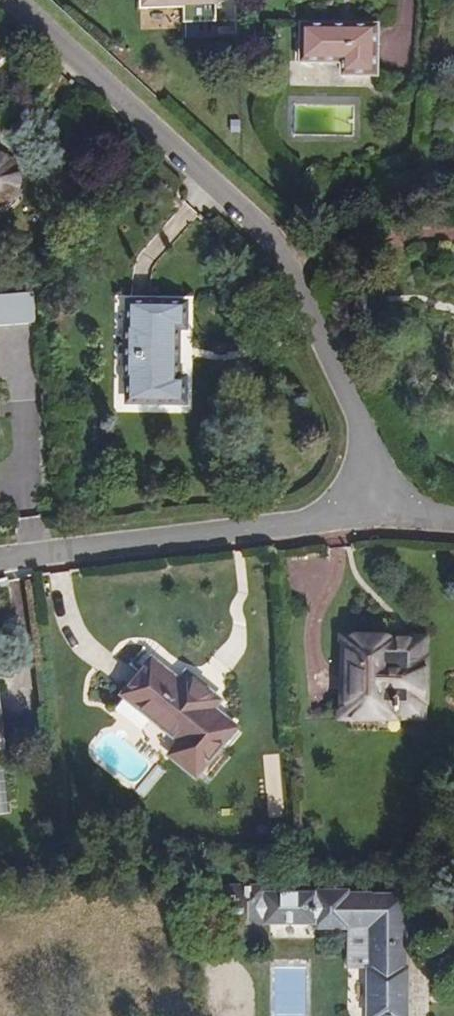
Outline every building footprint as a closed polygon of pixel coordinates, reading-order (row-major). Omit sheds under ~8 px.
[(232,0),(148,0),(148,13),(232,14),(232,0)] [(304,30),(305,70),(340,69),(340,83),(356,83),(381,83),(380,30),(304,30)] [(3,209),(11,207),(16,204),(21,199),(26,191),(28,181),(26,172),(20,162),(12,156),(3,154),(0,154),(0,208),(3,209)] [(182,290),(132,290),(132,391),(184,390),(184,361),(175,361),(174,318),(183,318),(182,290)] [(349,691),(360,691),(377,692),(377,709),(426,710),(426,633),(380,632),(379,652),(349,651),(349,691)] [(190,684),(156,656),(128,691),(186,736),(173,751),(203,773),(239,725),(219,709),(226,699),(197,677),(190,684)] [(11,747),(5,690),(0,690),(0,748),(11,747)] [(377,692),(360,691),(359,708),(377,709),(377,692)] [(402,898),(348,895),(346,891),(315,888),(313,892),(267,889),(268,882),(223,879),(221,895),(235,896),(233,927),(265,929),(266,918),(309,920),(314,927),(362,929),(358,1015),(396,1015),(402,898)]
